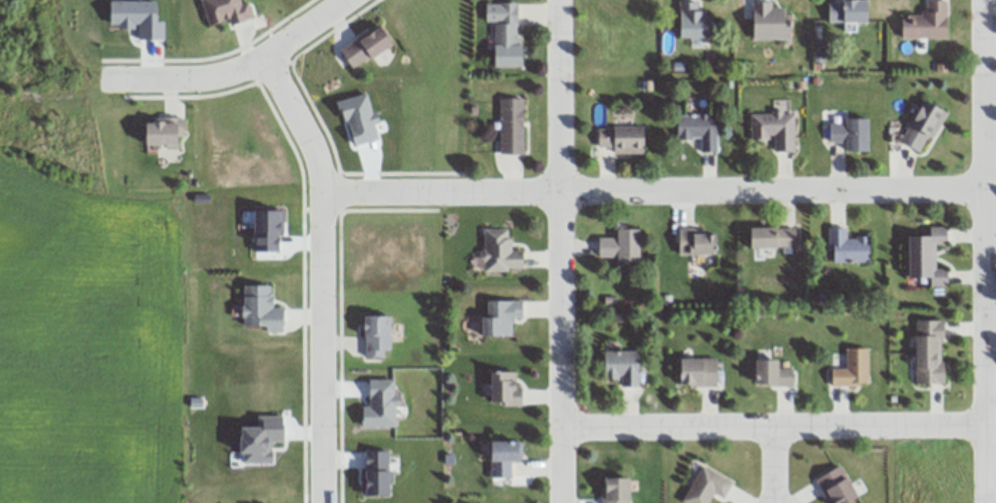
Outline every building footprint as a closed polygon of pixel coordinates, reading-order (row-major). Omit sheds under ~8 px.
[(209,25),(200,0),(240,0),(241,2),(250,3),(255,19),(230,28),(225,21),(209,25)] [(675,0),(679,38),(712,38),(713,14),(708,15),(701,9),(698,0),(675,0)] [(750,37),(789,36),(793,22),(782,6),(772,7),(771,1),(765,0),(753,0),(750,37)] [(827,18),(825,0),(867,0),(872,21),(827,18)] [(919,14),(922,0),(948,0),(945,38),(899,38),(895,13),(919,14)] [(483,2),(519,2),(522,46),(522,68),(493,68),(494,46),(493,28),(493,22),(485,21),(483,2)] [(380,25),(339,52),(352,68),(394,43),(380,25)] [(499,100),(499,153),(523,153),(525,98),(499,100)] [(926,100),(950,112),(920,152),(899,141),(926,100)] [(749,114),(751,141),(766,141),(767,134),(772,134),(774,149),(796,151),(793,112),(749,114)] [(676,116),(717,114),(717,151),(699,149),(702,139),(677,137),(676,116)] [(867,118),(869,150),(849,152),(845,137),(827,139),(825,123),(845,125),(848,116),(867,118)] [(147,122),(146,145),(181,147),(185,119),(147,122)] [(597,127),(613,127),(643,127),(645,138),(642,153),(612,154),(612,147),(599,147),(597,127)] [(749,227),(796,225),(798,249),(751,248),(749,227)] [(825,225),(834,266),(867,263),(869,244),(866,234),(854,235),(847,238),(845,228),(825,225)] [(675,226),(677,255),(722,254),(716,233),(706,229),(675,226)] [(930,226),(946,226),(948,242),(933,245),(930,226)] [(616,229),(616,244),(613,238),(597,236),(597,254),(611,257),(617,248),(616,257),(629,260),(639,261),(639,227),(616,229)] [(523,250),(510,250),(510,229),(482,229),(482,270),(523,270),(523,250)] [(907,236),(909,274),(935,276),(934,267),(933,245),(932,232),(924,238),(907,236)] [(934,267),(948,267),(949,286),(930,285),(934,267)] [(243,287),(243,306),(244,318),(242,325),(265,326),(266,334),(280,334),(284,308),(275,307),(269,285),(243,287)] [(483,302),(523,301),(521,318),(514,319),(511,337),(494,336),(491,317),(485,317),(483,302)] [(362,316),(388,316),(390,350),(382,350),(383,358),(367,358),(357,354),(356,328),(363,326),(362,316)] [(914,321),(942,321),(946,338),(940,357),(946,384),(914,384),(914,321)] [(827,368),(844,367),(844,347),(868,349),(868,382),(831,387),(827,368)] [(603,351),(602,375),(612,379),(617,380),(619,375),(621,383),(631,385),(637,386),(639,349),(603,351)] [(682,359),(680,383),(715,385),(718,358),(682,359)] [(754,361),(756,383),(792,387),(792,369),(782,366),(781,358),(754,361)] [(491,373),(515,371),(516,379),(519,387),(523,396),(523,407),(504,404),(491,402),(491,373)] [(492,443),(522,441),(521,461),(492,460),(492,443)] [(682,498),(689,502),(706,502),(713,493),(723,495),(732,482),(703,466),(682,498)] [(861,499),(848,502),(831,502),(816,479),(835,469),(861,499)] [(632,502),(601,502),(604,478),(630,479),(632,502)]
